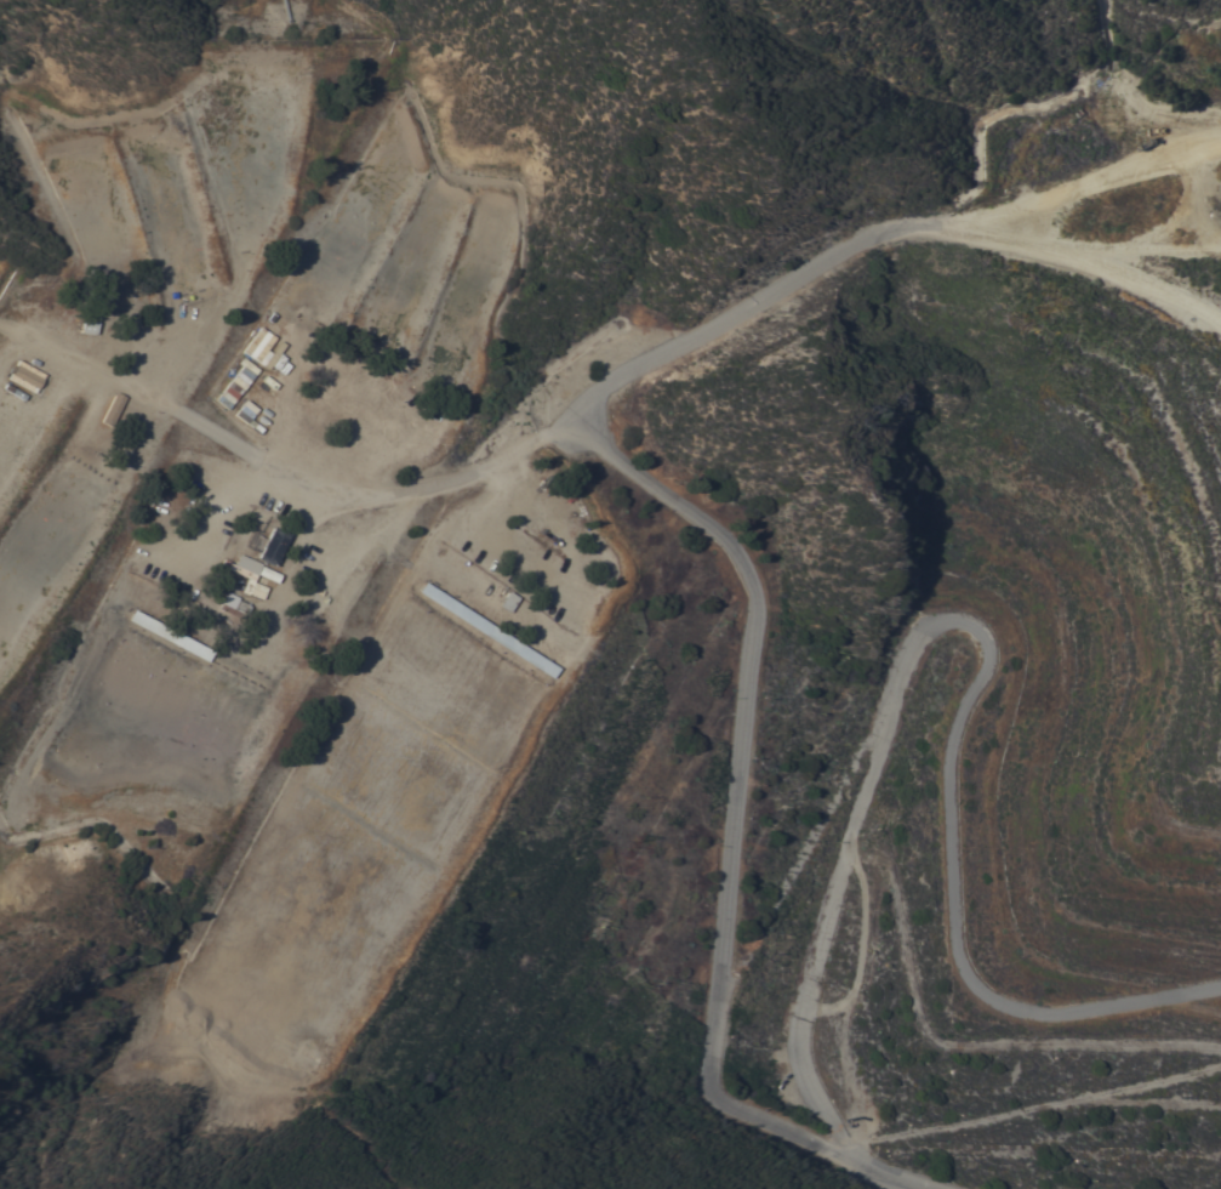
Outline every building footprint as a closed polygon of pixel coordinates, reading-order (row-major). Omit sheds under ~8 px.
[(79,331),(80,319),(96,320),(95,332),(79,331)] [(266,368),(241,349),(259,325),(274,336),(266,348),(274,355),(266,368)] [(33,392),(6,377),(16,358),(42,372),(33,392)] [(227,408),(215,399),(241,364),(249,370),(252,364),(257,368),(227,408)] [(108,425),(99,421),(114,391),(124,396),(108,425)] [(234,416),(246,425),(257,410),(245,401),(234,416)] [(272,565),(256,558),(270,525),(287,533),(272,565)] [(267,586),(261,599),(250,594),(246,603),(253,607),(246,620),(218,608),(224,592),(238,597),(246,576),(224,567),(222,573),(216,570),(222,558),(233,563),(238,552),(259,562),(252,580),(267,586)] [(557,666),(549,677),(417,591),(423,580),(557,666)] [(507,590),(518,597),(508,611),(497,604),(507,590)] [(210,648),(205,659),(126,619),(132,608),(210,648)]
